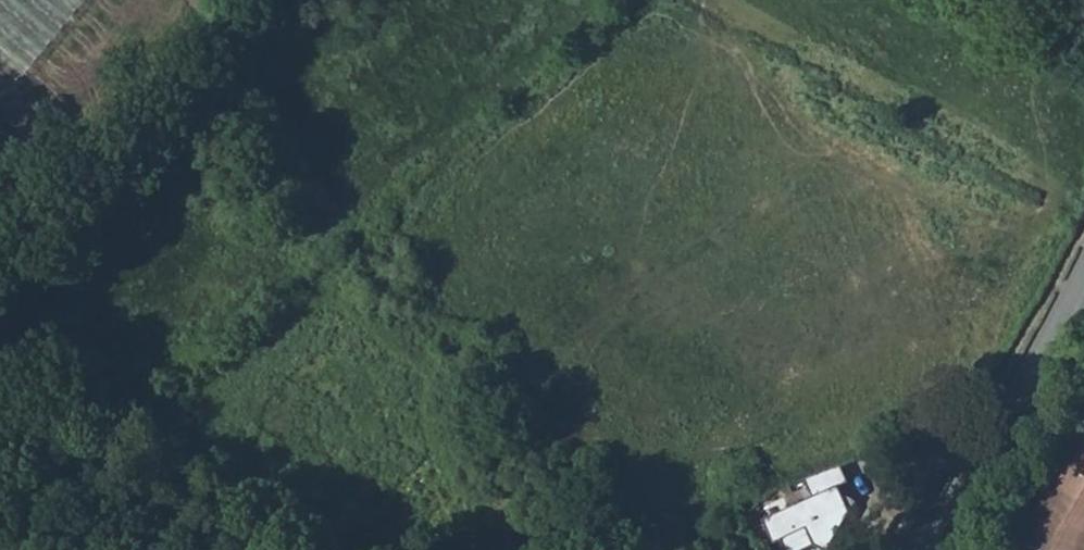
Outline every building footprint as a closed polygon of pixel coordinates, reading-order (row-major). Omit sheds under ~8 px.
[(1033,549),(1083,549),(1083,427),(1019,542),(1033,549)] [(766,524),(776,546),(782,543),(786,549),(812,549),(817,548),(821,549),(831,549),(851,515),(839,489),(849,484),(843,470),(808,486),(816,501),(766,524)]
